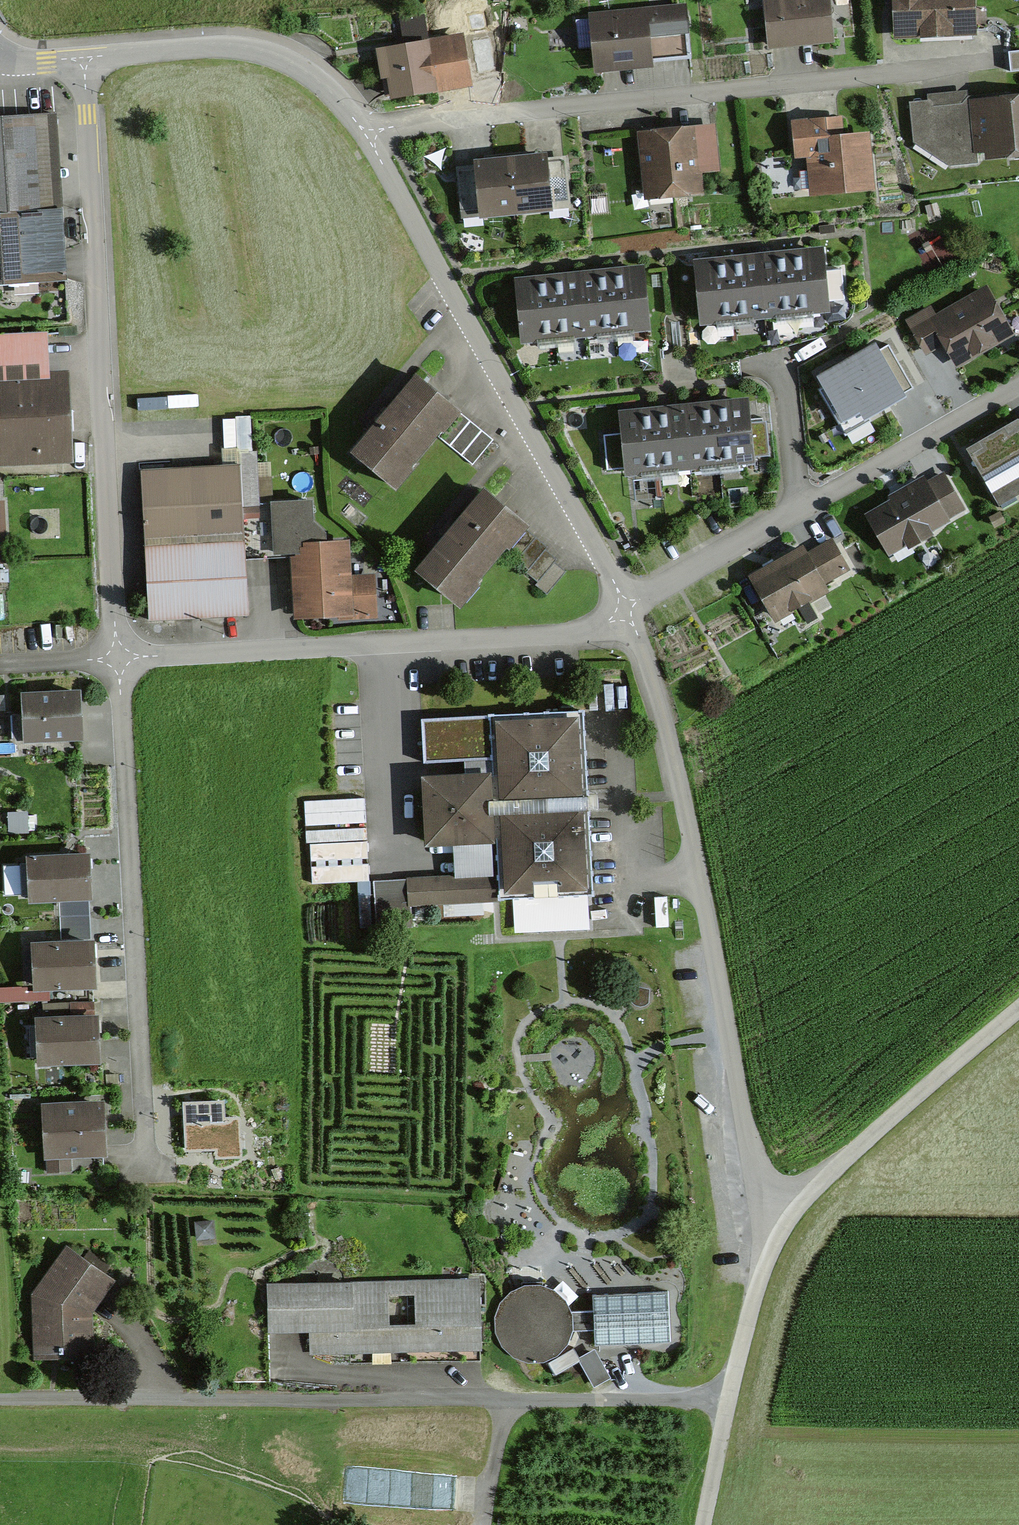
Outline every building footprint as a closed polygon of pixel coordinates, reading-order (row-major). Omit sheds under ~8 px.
[(763,6),(772,55),(839,43),(831,0),(795,0),(763,6)] [(894,46),(982,39),(978,0),(890,0),(894,46)] [(690,8),(589,22),(597,78),(698,64),(690,8)] [(461,36),(374,58),(387,109),(474,87),(461,36)] [(970,106),(977,161),(1018,156),(1018,99),(970,106)] [(713,119),(638,128),(646,193),(701,187),(698,165),(718,163),(713,119)] [(844,119),(790,125),(798,198),(878,189),(872,136),(846,139),(844,119)] [(0,123),(0,286),(69,280),(56,122),(0,123)] [(544,150),(476,157),(482,208),(550,201),(544,150)] [(822,243),(695,256),(702,318),(829,305),(822,243)] [(642,262),(517,275),(523,336),(649,323),(642,262)] [(986,278),(907,329),(925,358),(943,346),(955,364),(1016,324),(986,278)] [(880,345),(875,335),(817,369),(843,414),(860,404),(866,413),(915,384),(889,340),(880,345)] [(75,478),(70,370),(50,371),(48,336),(0,338),(0,481),(75,478)] [(417,382),(355,462),(396,494),(459,415),(417,382)] [(747,393),(621,406),(627,469),(753,455),(747,393)] [(965,455),(999,516),(1018,505),(1018,426),(965,455)] [(243,466),(141,471),(148,624),(251,619),(243,466)] [(943,473),(866,523),(895,566),(972,516),(943,473)] [(481,493),(419,575),(462,608),(525,527),(481,493)] [(834,531),(746,583),(775,633),(863,581),(834,531)] [(352,545),(288,550),(294,622),(382,615),(378,573),(354,575),(352,545)] [(77,694),(17,699),(21,745),(81,740),(77,694)] [(588,716),(418,725),(428,905),(597,895),(588,716)] [(369,797),(309,800),(314,885),(375,881),(376,901),(377,901),(378,914),(412,911),(409,877),(374,879),(369,797)] [(85,854),(25,859),(30,906),(89,900),(85,854)] [(10,893),(25,892),(23,864),(9,865),(10,893)] [(92,941),(32,946),(36,992),(96,987),(92,941)] [(94,1014),(34,1019),(38,1066),(98,1060),(94,1014)] [(242,1117),(225,1117),(224,1100),(186,1102),(188,1151),(244,1148),(242,1117)] [(102,1104),(42,1109),(46,1155),(106,1150),(102,1104)] [(97,1309),(109,1264),(55,1250),(44,1293),(30,1347),(84,1360),(97,1309)] [(478,1278),(267,1284),(270,1383),(481,1377),(478,1278)] [(528,1286),(517,1291),(506,1301),(500,1312),(499,1327),(501,1337),(507,1348),(513,1354),(522,1360),(534,1363),(547,1362),(559,1357),(569,1348),(574,1339),(577,1332),(576,1316),(572,1304),(564,1294),(553,1288),(542,1285),(528,1286)] [(666,1292),(594,1296),(595,1315),(596,1331),(597,1349),(670,1344),(666,1292)] [(595,1315),(576,1316),(577,1332),(596,1331),(595,1315)] [(598,1385),(614,1375),(598,1350),(582,1360),(598,1385)]
